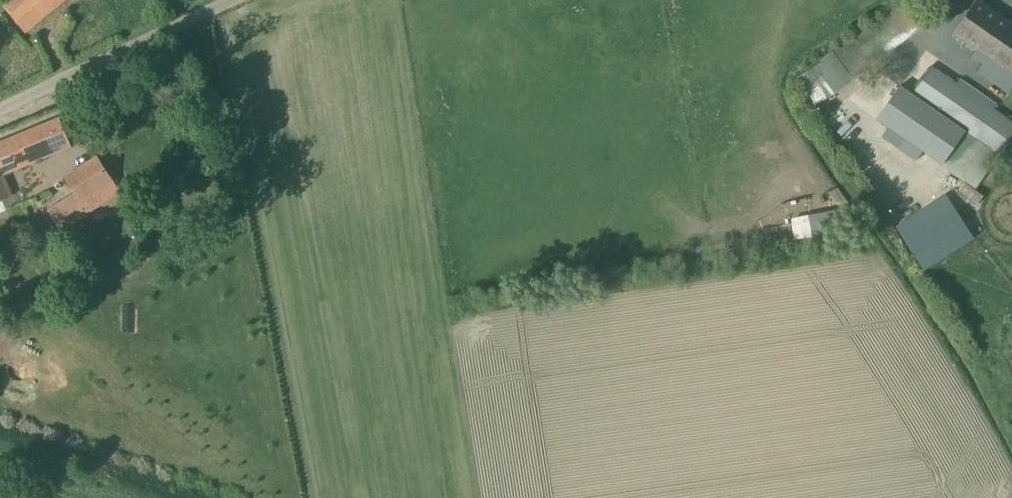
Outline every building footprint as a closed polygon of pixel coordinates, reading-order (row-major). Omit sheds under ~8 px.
[(25,30),(62,0),(0,0),(25,30)] [(1010,26),(1011,24),(1011,23),(978,0),(977,0),(954,33),(989,58),(992,53),(1011,67),(1011,28),(1010,26)] [(966,131),(1000,154),(1011,162),(1011,124),(996,113),(932,69),(914,95),(966,131)] [(876,120),(903,139),(897,148),(915,161),(921,151),(942,166),(966,131),(914,95),(900,85),(876,120)] [(2,175),(72,148),(59,118),(0,143),(0,199),(9,195),(2,175)] [(87,214),(120,192),(97,156),(64,178),(75,195),(86,211),(87,214)]
